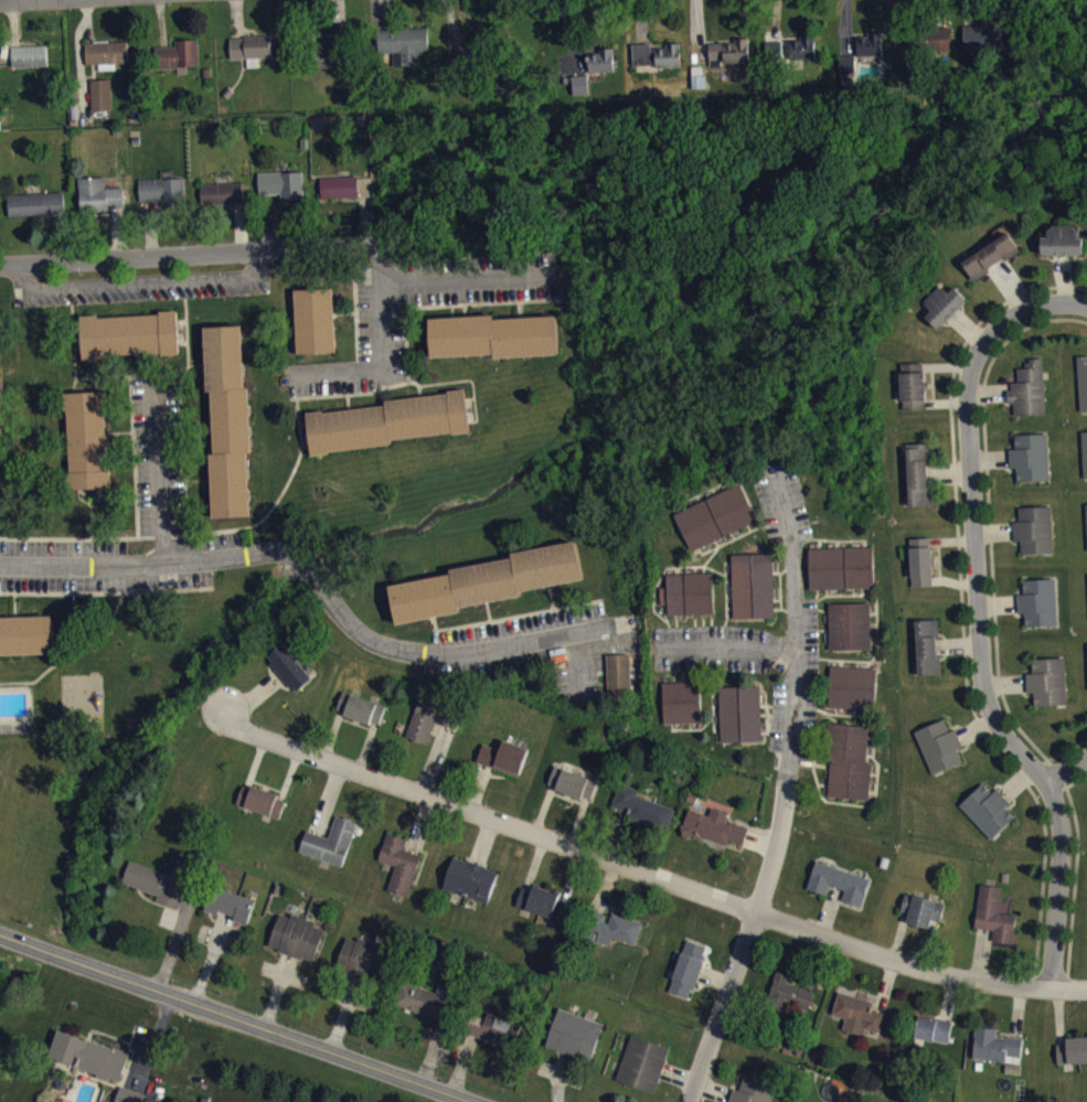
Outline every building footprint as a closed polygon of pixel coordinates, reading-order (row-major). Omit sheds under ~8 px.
[(1004,32),(965,33),(966,57),(1005,56),(1004,32)] [(421,73),(421,59),(430,58),(430,35),(379,37),(380,60),(404,60),(404,73),(421,73)] [(953,60),(952,37),(908,38),(909,79),(922,79),(921,61),(953,60)] [(313,40),(313,65),(322,65),(322,75),(346,74),(345,45),(329,46),(329,39),(313,40)] [(885,63),(884,39),(869,40),(869,44),(859,45),(860,64),(885,63)] [(818,67),(817,43),(802,44),(802,48),(791,48),(792,68),(818,67)] [(10,46),(12,66),(47,65),(45,44),(10,46)] [(232,45),(232,67),(274,65),(273,44),(232,45)] [(712,74),(725,74),(725,70),(751,69),(751,46),(736,46),(736,50),(711,51),(712,74)] [(200,47),(177,48),(177,54),(157,55),(158,76),(200,75),(200,47)] [(130,70),(129,49),(87,51),(88,72),(100,72),(100,78),(117,78),(117,71),(130,70)] [(682,51),(667,51),(667,56),(653,57),(653,51),(635,52),(635,74),(682,73),(682,51)] [(615,56),(600,56),(600,61),(591,62),(591,80),(616,79),(615,56)] [(842,81),(858,81),(857,63),(841,63),(842,81)] [(694,74),(694,96),(705,96),(705,74),(694,74)] [(575,103),(590,102),(589,83),(574,84),(575,103)] [(92,87),(93,118),(114,117),(113,87),(92,87)] [(306,207),(305,179),(260,180),(261,202),(283,201),(283,208),(306,207)] [(322,185),(323,206),(361,205),(360,184),(322,185)] [(82,219),(126,217),(125,195),(107,195),(106,185),(81,186),(82,219)] [(140,187),(141,209),(156,209),(157,215),(187,213),(185,185),(140,187)] [(245,191),(202,192),(203,212),(245,211),(245,191)] [(10,223),(67,221),(66,201),(10,202),(10,223)] [(1078,232),(1048,233),(1049,245),(1043,245),(1044,263),(1085,262),(1085,245),(1078,245),(1078,232)] [(964,267),(974,286),(1023,261),(1013,241),(964,267)] [(294,289),(298,352),(335,350),(334,313),(332,287),(294,289)] [(928,324),(941,337),(970,307),(956,294),(950,301),(941,293),(925,310),(934,318),(928,324)] [(177,309),(177,319),(178,341),(179,352),(162,354),(161,351),(136,352),(99,354),(99,357),(82,359),(82,339),(81,314),(97,313),(97,317),(159,313),(159,310),(177,309)] [(429,317),(431,355),(494,353),(494,356),(560,353),(556,314),(521,317),(494,318),(494,313),(465,315),(452,315),(429,317)] [(204,325),(242,324),(246,387),(251,387),(255,451),(249,451),(253,515),(214,517),(212,480),(211,452),(216,452),(214,420),(213,392),(207,392),(206,363),(204,325)] [(1047,422),(1045,365),(1028,366),(1028,375),(1019,376),(1019,390),(1010,390),(1011,410),(1015,410),(1016,423),(1047,422)] [(927,371),(903,371),(904,418),(928,417),(927,371)] [(307,411),(308,421),(310,438),(312,453),(329,452),(329,450),(392,442),(392,439),(452,431),(454,434),(471,431),(470,420),(468,398),(466,387),(449,389),(449,392),(420,396),(385,399),(385,404),(350,408),(326,411),(324,409),(307,411)] [(62,392),(63,409),(67,409),(71,471),(66,471),(68,488),(79,488),(100,486),(111,485),(110,469),(107,469),(105,431),(104,408),(108,408),(107,389),(95,389),(73,392),(62,392)] [(1011,457),(1012,476),(1019,476),(1019,490),(1051,488),(1049,441),(1017,442),(1017,456),(1011,457)] [(930,451),(909,452),(911,514),(932,513),(930,451)] [(676,520),(692,558),(759,530),(743,492),(676,520)] [(1016,529),(1016,549),(1023,549),(1023,562),(1055,561),(1054,514),(1020,515),(1021,529),(1016,529)] [(388,585),(396,623),(429,617),(460,611),(459,606),(486,601),(521,595),(520,589),(550,584),(582,578),(575,539),(512,552),(513,557),(450,568),(451,574),(388,585)] [(913,595),(935,594),(933,545),(912,546),(913,595)] [(812,598),(876,596),(875,554),(810,556),(812,598)] [(774,562),(733,563),(735,627),(776,625),(774,562)] [(715,581),(668,582),(668,595),(661,595),(661,613),(669,612),(669,623),(716,622),(715,581)] [(1020,602),(1020,621),(1027,621),(1027,634),(1059,633),(1058,587),(1025,588),(1025,602),(1020,602)] [(872,610),(830,611),(831,658),(873,657),(872,610)] [(55,652),(53,614),(17,616),(0,616),(0,653),(55,652)] [(919,628),(921,683),(941,682),(940,627),(919,628)] [(268,665),(298,700),(315,685),(285,650),(268,665)] [(606,653),(629,654),(629,698),(607,698),(606,653)] [(1068,712),(1066,666),(1034,667),(1034,681),(1029,681),(1029,701),(1036,700),(1036,714),(1068,712)] [(878,676),(832,674),(830,716),(877,717),(878,676)] [(702,689),(664,690),(665,731),(703,730),(702,689)] [(723,750),(764,749),(762,693),(721,694),(723,750)] [(381,733),(387,713),(344,699),(337,720),(381,733)] [(408,746),(429,753),(436,730),(457,737),(464,716),(421,703),(408,746)] [(933,782),(964,771),(959,756),(964,755),(958,737),(951,739),(947,727),(917,738),(933,782)] [(871,734),(835,732),(829,804),(870,807),(873,770),(868,770),(871,734)] [(478,770),(521,784),(530,756),(505,748),(502,757),(485,751),(478,770)] [(593,808),(599,787),(555,774),(549,795),(593,808)] [(676,816),(638,804),(640,797),(622,791),(613,819),(669,837),(676,816)] [(1017,825),(1007,815),(1012,811),(998,797),(994,801),(985,791),(961,813),(993,847),(1017,825)] [(287,805),(244,792),(238,813),(281,826),(287,805)] [(729,854),(731,847),(745,852),(751,835),(728,828),(730,821),(713,815),(710,823),(690,817),(683,838),(729,854)] [(344,874),(358,831),(337,824),(330,846),(307,838),(300,860),(344,874)] [(409,847),(388,841),(380,869),(396,873),(389,899),(410,905),(423,863),(406,858),(409,847)] [(131,869),(124,892),(159,902),(157,909),(180,915),(194,870),(179,866),(174,882),(131,869)] [(500,876),(452,866),(445,899),(492,910),(500,876)] [(864,915),(872,885),(816,869),(808,897),(829,903),(831,894),(846,898),(842,909),(864,915)] [(567,910),(559,908),(562,901),(535,893),(534,898),(523,894),(517,914),(561,929),(567,910)] [(1003,895),(981,893),(976,936),(995,938),(993,950),(1014,953),(1018,923),(1000,921),(1003,895)] [(236,926),(235,929),(250,933),(258,907),(215,894),(208,917),(236,926)] [(940,939),(946,911),(906,901),(901,920),(910,922),(908,931),(940,939)] [(612,920),(611,924),(598,920),(592,938),(599,940),(596,949),(611,954),(614,945),(637,953),(645,931),(612,920)] [(317,969),(326,937),(316,934),(318,929),(292,922),(292,924),(280,921),(270,956),(317,969)] [(348,943),(337,978),(381,992),(392,957),(348,943)] [(709,955),(686,948),(669,1001),(692,1008),(709,955)] [(789,992),(792,982),(777,978),(769,1007),(812,1018),(817,999),(789,992)] [(457,1007),(405,990),(398,1013),(450,1030),(457,1007)] [(845,1038),(865,1043),(867,1036),(882,1040),(887,1021),(872,1017),(874,1009),(839,1001),(834,1022),(847,1026),(845,1038)] [(596,1070),(608,1032),(563,1018),(551,1057),(596,1070)] [(476,1043),(519,1055),(526,1031),(483,1019),(476,1043)] [(917,1047),(951,1052),(954,1029),(920,1024),(917,1047)] [(58,1028),(49,1055),(96,1071),(96,1076),(108,1080),(109,1077),(119,1080),(130,1051),(113,1045),(111,1047),(58,1028)] [(1025,1046),(999,1044),(999,1036),(976,1034),(974,1067),(1023,1071),(1025,1046)] [(658,1101),(670,1053),(631,1043),(619,1091),(658,1101)] [(1059,1071),(1086,1070),(1086,1045),(1068,1046),(1068,1052),(1058,1053),(1059,1071)] [(146,1094),(142,1101),(113,1101),(121,1084),(146,1094)] [(775,1094),(745,1085),(741,1098),(733,1095),(731,1101),(773,1101),(775,1094)]
